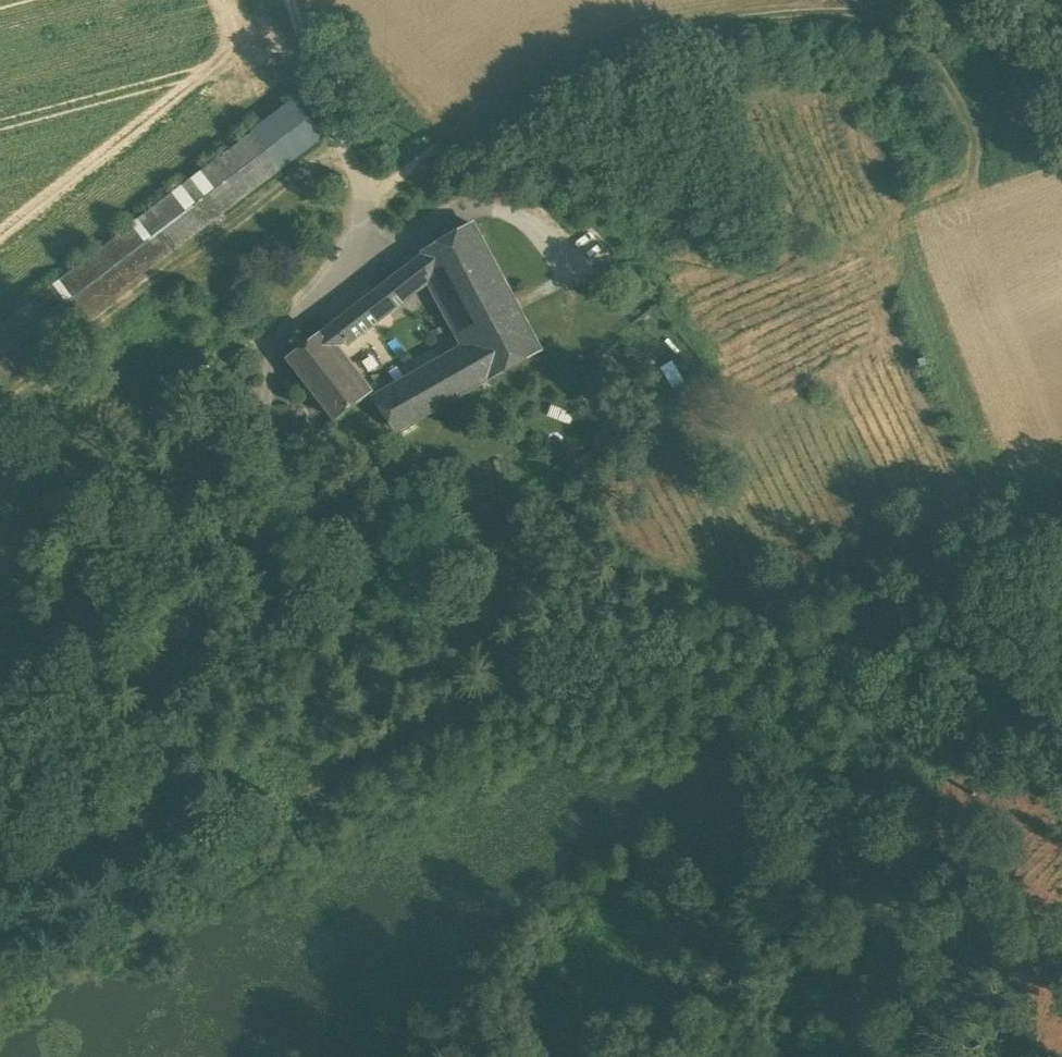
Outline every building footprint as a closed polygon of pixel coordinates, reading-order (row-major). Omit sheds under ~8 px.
[(0,330),(0,386),(324,140),(297,104),(0,330)] [(474,225),(423,253),(432,271),(473,344),(490,377),(546,353),(474,225)] [(423,253),(377,289),(389,305),(432,271),(423,253)] [(377,289),(320,333),(333,350),(345,340),(347,343),(391,308),(389,305),(377,289)] [(333,350),(320,333),(288,358),(334,419),(366,394),(333,350)] [(473,344),(375,400),(396,430),(490,377),(473,344)]
